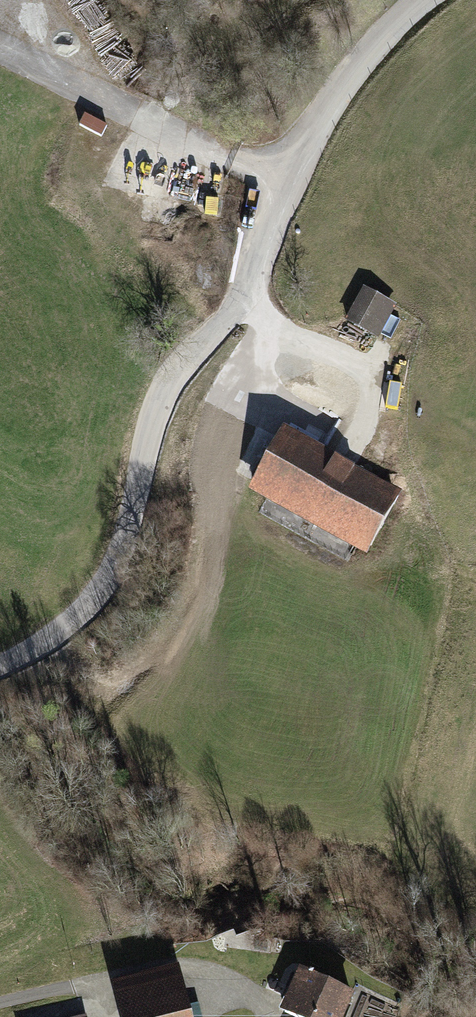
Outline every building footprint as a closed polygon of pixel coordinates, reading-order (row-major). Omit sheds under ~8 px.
[(394,308),(360,291),(343,325),(377,342),(394,308)] [(285,435),(248,499),(362,563),(399,499),(285,435)] [(284,1013),(294,1016),(340,1016),(349,993),(298,974),(284,1013)] [(116,992),(122,1016),(187,1016),(177,977),(116,992)]
